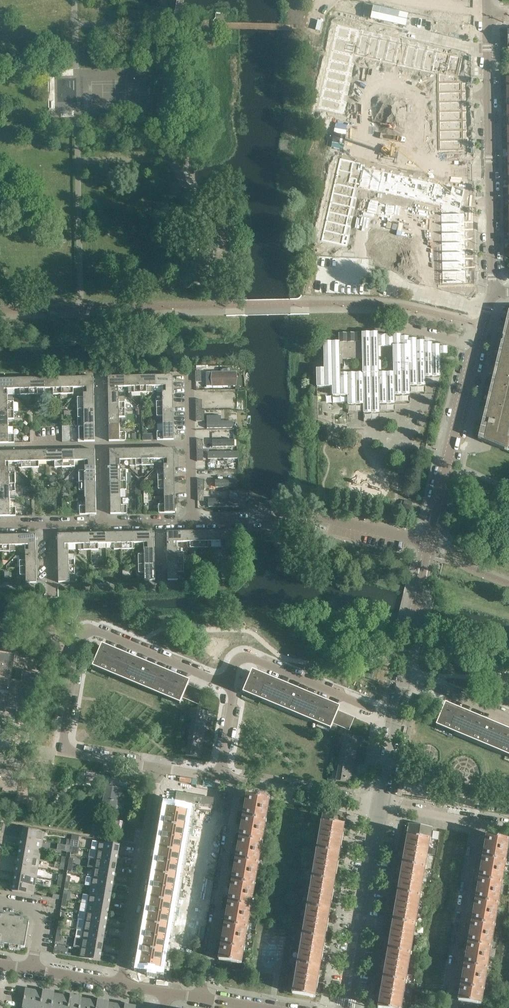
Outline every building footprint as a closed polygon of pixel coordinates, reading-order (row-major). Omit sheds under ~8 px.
[(440,17),(461,17),(460,0),(439,0),(440,17)] [(338,25),(319,107),(340,112),(356,40),(359,41),(356,54),(438,72),(439,121),(439,150),(463,150),(462,81),(458,81),(457,77),(462,57),(360,33),(359,37),(357,37),(358,30),(338,25)] [(340,158),(322,240),(342,245),(358,173),(361,174),(358,187),(440,205),(441,254),(442,283),(466,283),(464,214),(460,214),(460,210),(465,190),(363,166),(362,170),(359,170),(361,163),(340,158)] [(508,311),(502,337),(503,337),(502,342),(502,343),(502,345),(501,345),(501,347),(501,350),(500,350),(499,352),(500,352),(499,355),(498,357),(499,358),(498,359),(497,362),(498,362),(497,365),(496,365),(496,367),(496,370),(495,370),(495,372),(495,374),(494,374),(494,376),(494,377),(494,380),(493,380),(492,382),(493,382),(492,385),(491,387),(492,387),(491,389),(490,391),(491,391),(490,394),(489,394),(489,396),(490,396),(489,400),(488,399),(488,402),(488,404),(487,403),(487,406),(487,409),(486,409),(483,420),(482,420),(478,439),(481,441),(482,440),(483,441),(487,443),(489,443),(489,444),(504,450),(508,452),(508,311)] [(410,394),(410,385),(425,385),(425,376),(440,376),(440,359),(440,354),(448,354),(447,347),(440,347),(440,345),(432,345),(432,343),(424,343),(424,341),(416,341),(416,339),(409,339),(409,336),(401,337),(401,334),(378,335),(378,333),(362,333),(363,373),(340,373),(339,342),(324,343),(324,369),(316,369),(317,387),(332,387),(332,396),(348,395),(348,404),(363,404),(364,413),(379,412),(379,404),(395,403),(394,394),(410,394)] [(238,386),(238,371),(207,370),(206,385),(238,386)] [(173,392),(172,375),(156,376),(156,386),(162,386),(162,392),(173,392)] [(124,387),(124,376),(108,377),(108,393),(119,393),(119,387),(124,387)] [(140,392),(140,376),(124,376),(124,387),(128,387),(128,393),(140,392)] [(156,386),(156,376),(140,376),(140,392),(152,392),(152,386),(156,386)] [(61,394),(61,377),(45,378),(45,388),(53,388),(53,394),(61,394)] [(77,388),(77,377),(61,377),(61,394),(74,394),(73,388),(77,388)] [(94,393),(93,377),(77,377),(77,388),(83,388),(83,393),(94,393)] [(13,378),(0,379),(0,395),(8,395),(8,389),(13,389),(13,378)] [(29,395),(29,378),(13,378),(13,389),(17,389),(17,395),(29,395)] [(45,388),(45,378),(29,378),(29,395),(38,394),(38,388),(45,388)] [(173,408),(173,392),(162,392),(162,396),(156,396),(157,408),(173,408)] [(94,409),(94,393),(83,393),(83,397),(77,397),(78,409),(94,409)] [(125,409),(125,396),(119,397),(119,393),(108,393),(109,409),(125,409)] [(14,399),(8,399),(8,395),(0,395),(0,411),(14,411),(14,399)] [(173,424),(173,408),(157,408),(157,416),(163,416),(163,424),(173,424)] [(94,425),(94,409),(78,409),(78,418),(84,417),(84,425),(94,425)] [(119,417),(125,417),(125,409),(109,409),(109,425),(119,425),(119,417)] [(14,419),(14,411),(0,411),(0,427),(8,427),(8,419),(14,419)] [(222,420),(222,415),(209,415),(209,426),(233,427),(233,420),(222,420)] [(174,440),(173,424),(163,424),(163,432),(157,432),(157,440),(174,440)] [(95,441),(94,425),(84,425),(84,433),(78,433),(78,442),(95,441)] [(126,441),(125,432),(119,432),(119,425),(109,425),(109,441),(126,441)] [(14,435),(8,435),(8,427),(0,427),(0,443),(15,443),(14,435)] [(174,465),(174,448),(158,449),(158,459),(164,459),(164,465),(174,465)] [(126,460),(126,449),(109,450),(110,466),(120,466),(120,460),(126,460)] [(142,465),(142,449),(126,449),(126,460),(130,460),(130,466),(142,465)] [(158,459),(158,449),(142,449),(142,465),(154,465),(154,459),(158,459)] [(79,461),(79,450),(63,451),(63,467),(75,467),(75,461),(79,461)] [(95,466),(95,450),(79,450),(79,461),(85,461),(85,466),(95,466)] [(15,451),(0,452),(0,468),(9,468),(9,462),(15,462),(15,451)] [(31,468),(31,451),(15,451),(15,462),(19,462),(19,468),(31,468)] [(47,461),(47,451),(31,451),(31,468),(39,467),(39,461),(47,461)] [(63,467),(63,451),(47,451),(47,461),(55,461),(55,467),(63,467)] [(238,451),(213,451),(213,465),(233,465),(233,466),(239,466),(238,451)] [(174,481),(174,465),(164,465),(164,469),(158,469),(158,481),(174,481)] [(95,482),(95,466),(85,466),(85,470),(79,470),(79,482),(95,482)] [(126,481),(126,469),(120,470),(120,466),(110,466),(110,482),(126,481)] [(15,472),(9,472),(9,468),(0,468),(0,484),(15,484),(15,472)] [(237,478),(217,479),(217,487),(237,487),(237,478)] [(121,490),(127,490),(126,481),(110,482),(110,498),(121,498),(121,490)] [(175,497),(174,481),(158,481),(158,489),(164,489),(164,497),(175,497)] [(96,498),(95,482),(79,482),(79,491),(85,490),(85,498),(96,498)] [(15,484),(0,484),(0,500),(10,500),(9,492),(16,492),(15,484)] [(210,505),(239,505),(239,490),(230,490),(230,497),(210,498),(210,505)] [(175,513),(175,497),(164,497),(164,505),(158,505),(159,513),(175,513)] [(96,514),(96,498),(85,498),(85,506),(79,506),(80,515),(96,514)] [(127,514),(127,505),(121,505),(121,498),(110,498),(111,514),(127,514)] [(16,507),(10,508),(10,500),(0,500),(0,516),(16,516),(16,507)] [(199,548),(199,531),(183,532),(183,542),(187,542),(187,548),(199,548)] [(215,541),(215,531),(199,531),(199,548),(211,547),(211,541),(215,541)] [(232,547),(231,531),(215,531),(215,541),(221,541),(221,547),(232,547)] [(138,543),(138,532),(122,533),(122,549),(134,549),(134,543),(138,543)] [(155,548),(154,532),(138,532),(138,543),(144,543),(144,549),(155,548)] [(183,542),(183,532),(167,532),(167,548),(178,548),(177,542),(183,542)] [(90,550),(90,533),(74,534),(74,544),(78,544),(78,550),(90,550)] [(106,544),(106,533),(90,533),(90,550),(98,550),(98,544),(106,544)] [(122,549),(122,533),(106,533),(106,544),(114,543),(114,549),(122,549)] [(36,551),(36,534),(19,535),(19,545),(25,545),(25,551),(36,551)] [(74,544),(74,534),(58,534),(58,550),(68,550),(68,544),(74,544)] [(19,545),(19,535),(3,535),(4,551),(16,551),(15,545),(19,545)] [(232,563),(232,547),(221,547),(221,551),(215,551),(215,563),(232,563)] [(155,564),(155,548),(144,549),(144,553),(138,553),(138,565),(155,564)] [(184,564),(184,552),(178,552),(178,548),(167,548),(167,564),(184,564)] [(75,566),(74,554),(68,554),(68,550),(58,550),(58,566),(75,566)] [(36,567),(36,551),(25,551),(25,555),(19,555),(20,567),(36,567)] [(155,581),(155,564),(138,565),(139,573),(145,573),(145,581),(155,581)] [(178,572),(184,572),(184,564),(167,564),(168,580),(178,580),(178,572)] [(69,574),(75,574),(75,566),(58,566),(59,582),(69,582),(69,574)] [(36,583),(36,567),(20,567),(20,575),(26,575),(26,583),(36,583)] [(123,678),(131,659),(122,655),(122,657),(119,655),(119,654),(114,652),(114,653),(110,652),(111,651),(102,647),(93,668),(94,668),(95,666),(123,678)] [(5,712),(6,709),(16,710),(15,714),(30,717),(33,700),(38,673),(22,671),(21,678),(20,687),(10,685),(15,655),(0,652),(0,712),(5,712)] [(152,690),(160,671),(151,667),(151,669),(147,667),(148,666),(143,664),(142,665),(139,664),(139,663),(131,659),(123,678),(152,690)] [(180,704),(182,698),(187,686),(188,685),(187,685),(188,683),(180,679),(179,681),(176,679),(176,678),(171,676),(171,677),(168,676),(168,675),(160,671),(152,690),(180,702),(179,704),(180,704)] [(273,704),(281,685),(272,681),(272,682),(269,681),(269,680),(264,678),(264,679),(260,677),(261,676),(252,673),(243,693),(244,693),(245,692),(273,704)] [(302,716),(310,697),(301,693),(301,694),(297,693),(298,692),(293,690),(292,691),(289,689),(290,688),(281,685),(273,704),(302,716)] [(188,700),(193,688),(187,686),(182,698),(188,700)] [(193,703),(198,691),(193,688),(188,700),(193,703)] [(199,705),(204,693),(198,691),(193,703),(199,705)] [(332,724),(337,712),(339,709),(330,705),(329,706),(326,705),(326,704),(322,702),(321,703),(318,701),(318,700),(310,697),(302,716),(330,728),(329,729),(330,730),(332,724)] [(466,736),(474,717),(465,714),(465,715),(461,714),(462,712),(457,710),(456,711),(453,710),(454,709),(445,705),(436,726),(437,726),(438,725),(466,736)] [(207,723),(207,722),(208,716),(208,714),(213,715),(213,711),(209,710),(208,711),(194,709),(192,721),(207,723)] [(338,726),(343,714),(337,712),(332,724),(338,726)] [(343,728),(349,716),(343,714),(338,726),(343,728)] [(349,731),(354,719),(349,716),(343,728),(349,731)] [(494,748),(502,729),(494,726),(493,727),(490,726),(491,724),(486,722),(485,723),(482,722),(482,721),(474,717),(466,736),(494,748)] [(205,733),(206,727),(206,725),(211,726),(211,722),(207,722),(207,723),(192,721),(191,732),(205,735),(205,733)] [(502,729),(494,748),(508,755),(508,732),(502,729)] [(203,746),(203,744),(204,738),(205,737),(209,737),(210,734),(205,733),(205,735),(191,732),(189,744),(203,746)] [(357,747),(359,740),(363,740),(364,737),(359,736),(359,737),(345,735),(343,746),(357,749),(357,747)] [(201,758),(202,750),(203,748),(207,749),(208,745),(203,744),(203,746),(189,744),(187,756),(201,758)] [(355,759),(357,751),(361,752),(362,748),(357,747),(357,749),(343,746),(341,758),(355,760),(355,759)] [(353,770),(355,762),(359,763),(360,759),(355,759),(355,760),(341,758),(339,769),(353,772),(353,770)] [(3,788),(2,792),(17,795),(21,769),(7,767),(6,770),(0,769),(0,788),(3,788)] [(351,784),(353,774),(357,775),(358,771),(353,770),(353,772),(339,769),(337,781),(351,784)] [(174,786),(171,802),(183,804),(186,788),(174,786)] [(115,811),(119,789),(106,787),(102,809),(115,811)] [(186,788),(183,804),(195,806),(198,790),(186,788)] [(198,790),(195,806),(208,808),(210,792),(198,790)] [(265,822),(269,800),(247,796),(243,819),(265,822)] [(185,829),(188,811),(167,807),(164,825),(185,829)] [(344,826),(346,813),(324,809),(322,822),(344,826)] [(262,843),(265,822),(243,819),(239,839),(262,843)] [(344,826),(322,822),(321,822),(319,836),(342,840),(344,826)] [(429,840),(432,828),(409,824),(407,836),(429,840)] [(180,854),(185,829),(164,825),(159,850),(180,854)] [(43,842),(44,832),(23,829),(21,838),(43,842)] [(339,855),(342,840),(319,836),(316,851),(339,855)] [(429,840),(407,836),(404,851),(427,855),(430,840),(429,840)] [(505,863),(508,841),(486,837),(482,859),(505,863)] [(41,851),(43,842),(21,838),(20,847),(41,851)] [(258,865),(262,843),(239,839),(236,861),(258,865)] [(118,854),(120,845),(98,841),(97,851),(118,854)] [(40,859),(41,851),(20,847),(18,856),(40,859)] [(176,879),(180,854),(159,850),(155,875),(176,879)] [(117,863),(118,854),(97,851),(95,860),(117,863)] [(337,869),(339,855),(316,851),(314,865),(337,869)] [(425,869),(427,855),(404,851),(402,865),(425,869)] [(38,868),(40,859),(18,856),(17,865),(38,868)] [(501,884),(505,863),(482,859),(479,880),(501,884)] [(115,872),(117,863),(95,860),(94,869),(115,872)] [(255,886),(258,865),(236,861),(232,882),(255,886)] [(37,877),(38,868),(17,865),(15,873),(37,877)] [(335,883),(337,869),(314,865),(312,879),(335,883)] [(422,883),(425,869),(402,865),(400,879),(422,883)] [(114,881),(115,872),(94,869),(92,877),(114,881)] [(35,886),(37,877),(15,873),(14,882),(35,886)] [(172,904),(176,879),(155,875),(151,900),(172,904)] [(112,890),(114,881),(92,877),(91,886),(112,890)] [(332,897),(335,883),(312,879),(309,893),(332,897)] [(420,898),(422,883),(400,879),(397,894),(420,898)] [(498,905),(501,884),(479,880),(475,901),(498,905)] [(34,895),(35,886),(14,882),(12,891),(34,895)] [(251,908),(255,886),(232,882),(228,904),(251,908)] [(111,899),(112,890),(91,886),(89,895),(111,899)] [(330,912),(332,897),(309,893),(307,908),(330,912)] [(418,912),(420,898),(397,894),(395,908),(418,912)] [(109,908),(111,899),(89,895),(88,904),(109,908)] [(168,928),(172,904),(151,900),(147,925),(168,928)] [(494,927),(498,905),(475,901),(471,923),(494,927)] [(108,916),(109,908),(88,904),(86,913),(108,916)] [(247,929),(251,908),(228,904),(225,925),(247,929)] [(327,926),(330,912),(307,908),(304,922),(327,926)] [(415,926),(418,912),(395,908),(392,922),(415,926)] [(106,925),(108,916),(86,913),(85,922),(106,925)] [(29,923),(23,922),(24,920),(14,918),(14,917),(13,917),(13,916),(12,916),(11,916),(10,916),(10,917),(9,917),(0,916),(0,944),(25,948),(29,923)] [(105,934),(106,925),(85,922),(83,931),(105,934)] [(325,940),(327,926),(304,922),(302,936),(325,940)] [(413,941),(415,926),(392,922),(390,937),(413,941)] [(490,948),(494,927),(471,923),(468,944),(490,948)] [(163,953),(168,928),(147,925),(142,950),(163,953)] [(244,950),(247,929),(225,925),(221,946),(244,950)] [(103,943),(105,934),(83,931),(82,939),(103,943)] [(322,955),(325,940),(302,936),(299,951),(322,955)] [(410,955),(413,941),(390,937),(387,951),(410,955)] [(102,952),(103,943),(82,939),(80,948),(102,952)] [(487,970),(490,948),(468,944),(464,966),(487,970)] [(241,964),(244,950),(221,946),(219,960),(241,964)] [(100,961),(102,952),(80,948),(79,957),(100,961)] [(160,971),(163,953),(142,950),(139,968),(160,971)] [(320,969),(322,955),(299,951),(297,965),(320,969)] [(408,969),(410,955),(387,951),(385,965),(408,969)] [(318,983),(320,969),(297,965),(295,979),(318,983)] [(406,983),(408,969),(385,965),(383,979),(406,983)] [(483,991),(487,970),(464,966),(460,987),(483,991)] [(315,998),(318,983),(295,979),(292,994),(315,998)] [(403,997),(406,983),(383,979),(380,994),(403,997)] [(481,1005),(483,991),(460,987),(458,1001),(481,1005)] [(43,992),(26,989),(23,1007),(25,1007),(27,1007),(42,1007),(43,1003),(41,1003),(43,992)] [(54,994),(54,993),(43,991),(43,992),(41,1003),(43,1003),(42,1007),(51,1007),(54,994)] [(71,997),(54,994),(51,1007),(70,1007),(69,1007),(71,997)] [(403,997),(380,994),(378,1007),(401,1007),(403,997)] [(81,998),(82,997),(71,995),(71,997),(69,1007),(70,1007),(80,1007),(81,998)] [(98,1001),(81,998),(80,1007),(97,1007),(98,1001)]
